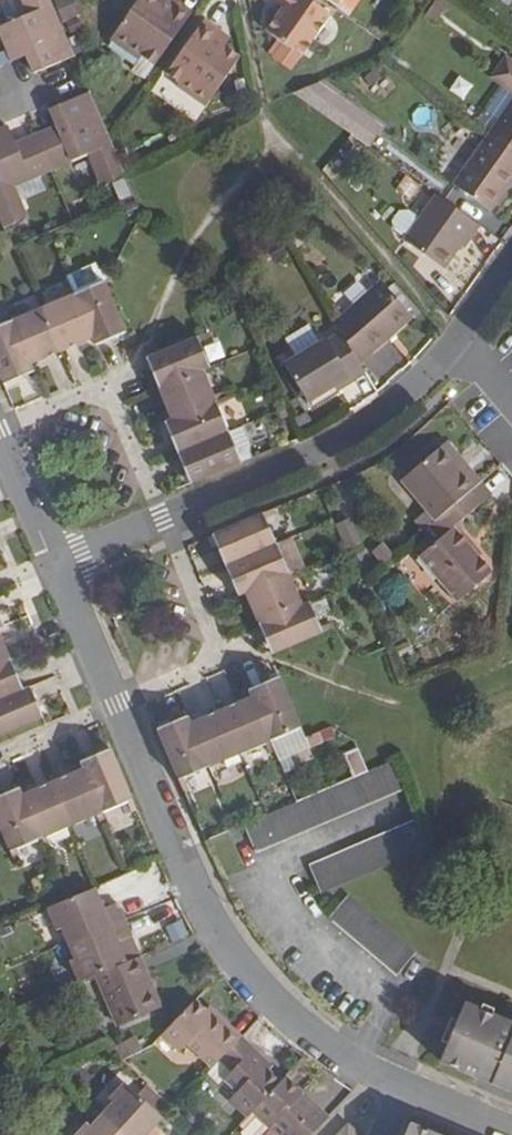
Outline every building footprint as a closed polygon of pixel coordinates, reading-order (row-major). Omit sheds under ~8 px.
[(0,26),(0,38),(11,64),(27,58),(33,74),(74,55),(67,39),(61,23),(50,0),(22,0),(28,14),(0,26)] [(61,23),(64,22),(69,35),(81,28),(76,17),(79,15),(72,0),(50,0),(61,23)] [(109,41),(139,62),(143,58),(155,65),(193,10),(178,0),(163,0),(162,1),(161,0),(139,0),(109,41)] [(276,3),(282,8),(275,16),(265,31),(301,57),(330,15),(310,0),(272,0),(276,3)] [(435,23),(446,7),(435,0),(424,16),(435,23)] [(282,8),(276,3),(269,13),(275,16),(282,8)] [(206,108),(241,56),(225,46),(217,40),(222,30),(205,18),(166,74),(180,84),(177,89),(206,108)] [(231,37),(222,30),(217,40),(225,46),(231,37)] [(74,55),(81,52),(73,36),(67,39),(74,55)] [(143,58),(139,62),(132,72),(145,80),(155,65),(143,58)] [(505,58),(492,78),(504,87),(511,92),(511,62),(505,58)] [(381,128),(317,84),(293,95),(368,147),(381,128)] [(504,87),(486,112),(498,120),(511,101),(511,92),(504,87)] [(55,124),(58,132),(38,141),(50,171),(88,155),(100,187),(126,176),(125,173),(110,140),(89,91),(48,109),(55,124)] [(498,120),(491,131),(511,147),(511,101),(498,120)] [(55,124),(34,134),(38,141),(58,132),(55,124)] [(3,229),(28,219),(21,202),(14,187),(41,175),(50,171),(38,141),(18,149),(15,142),(8,127),(0,131),(0,222),(3,229)] [(490,210),(511,180),(511,147),(491,131),(454,185),(490,210)] [(38,141),(34,134),(15,142),(18,149),(38,141)] [(47,190),(41,175),(14,187),(21,202),(47,190)] [(404,176),(395,190),(409,199),(419,186),(404,176)] [(123,178),(111,184),(118,201),(131,196),(123,178)] [(459,247),(463,249),(481,226),(437,195),(405,240),(444,267),(459,247)] [(123,207),(128,218),(138,214),(133,202),(123,207)] [(278,240),(264,249),(272,262),(286,253),(278,240)] [(66,277),(74,295),(93,339),(96,346),(114,339),(110,330),(123,326),(104,282),(103,282),(95,264),(66,277)] [(382,282),(334,324),(341,335),(359,364),(412,317),(382,282)] [(74,295),(42,309),(58,345),(72,340),(75,347),(93,339),(74,295)] [(42,309),(11,321),(31,365),(48,358),(45,351),(58,345),(42,309)] [(0,326),(0,377),(12,373),(16,380),(34,372),(31,365),(11,321),(0,326)] [(123,326),(110,330),(114,339),(127,334),(123,326)] [(285,366),(307,403),(336,385),(349,377),(353,382),(365,374),(359,364),(341,335),(328,341),(327,340),(285,366)] [(161,363),(150,368),(160,389),(204,370),(210,367),(197,336),(157,354),(161,363)] [(72,340),(58,345),(61,352),(75,347),(72,340)] [(58,345),(45,351),(48,358),(61,352),(58,345)] [(157,354),(146,358),(150,368),(161,363),(157,354)] [(204,370),(160,389),(173,420),(175,419),(215,401),(217,401),(204,370)] [(12,373),(0,377),(3,385),(16,380),(12,373)] [(349,377),(336,385),(340,390),(353,382),(349,377)] [(175,419),(179,429),(169,433),(178,454),(229,432),(215,401),(175,419)] [(173,420),(165,423),(169,433),(179,429),(175,419),(173,420)] [(250,444),(243,427),(229,432),(242,463),(252,459),(249,452),(250,444)] [(229,432),(178,454),(186,473),(196,469),(202,480),(242,463),(229,432)] [(446,442),(439,448),(451,462),(458,456),(446,442)] [(428,511),(417,521),(424,530),(429,526),(480,483),(458,456),(451,462),(439,448),(402,480),(428,511)] [(196,469),(186,473),(191,484),(202,480),(196,469)] [(453,527),(490,496),(480,483),(429,526),(440,539),(420,557),(458,601),(491,573),(453,527)] [(222,541),(215,544),(225,566),(275,544),(262,514),(219,533),(222,541)] [(342,549),(360,542),(349,517),(332,524),(342,549)] [(219,533),(211,536),(215,544),(222,541),(219,533)] [(292,537),(275,544),(289,575),(306,567),(292,537)] [(371,552),(381,563),(392,553),(382,542),(371,552)] [(275,544),(225,566),(234,587),(241,584),(245,594),(289,575),(275,544)] [(289,575),(245,594),(259,625),(302,606),(289,575)] [(241,584),(234,587),(238,597),(245,594),(241,584)] [(332,629),(318,599),(309,603),(323,633),(332,629)] [(302,606),(259,625),(268,647),(275,644),(278,652),(323,633),(309,603),(302,606)] [(2,663),(10,660),(0,636),(0,664),(2,663)] [(275,644),(268,647),(272,655),(278,652),(275,644)] [(10,660),(2,663),(5,670),(13,666),(10,660)] [(23,691),(13,666),(5,670),(2,663),(0,664),(0,701),(23,691)] [(278,678),(269,682),(272,689),(280,684),(278,678)] [(247,692),(250,698),(270,742),(301,729),(280,684),(272,689),(269,682),(247,692)] [(36,721),(32,713),(40,710),(30,689),(23,691),(0,701),(0,736),(36,721)] [(250,698),(219,711),(239,755),(270,742),(250,698)] [(40,710),(32,713),(36,721),(43,718),(40,710)] [(219,711),(189,723),(208,768),(239,755),(219,711)] [(168,733),(160,736),(179,780),(208,768),(189,723),(186,717),(165,726),(168,733)] [(165,726),(157,729),(160,736),(168,733),(165,726)] [(111,750),(102,754),(105,761),(114,757),(111,750)] [(80,763),(83,770),(102,813),(132,801),(114,757),(105,761),(102,754),(80,763)] [(296,802),(265,816),(245,824),(257,852),(406,789),(394,761),(367,772),(296,802)] [(83,770),(52,783),(70,826),(102,813),(83,770)] [(52,783),(22,795),(40,839),(70,826),(52,783)] [(10,852),(40,839),(22,795),(19,789),(0,798),(0,829),(10,852)] [(311,866),(323,894),(431,848),(419,821),(311,866)] [(57,929),(61,927),(69,945),(125,921),(118,904),(104,910),(95,887),(65,901),(48,908),(57,929)] [(415,952),(349,896),(330,919),(396,975),(415,952)] [(179,919),(164,926),(171,943),(187,936),(179,919)] [(74,959),(71,961),(80,983),(97,976),(127,963),(140,957),(132,938),(125,921),(69,945),(74,959)] [(118,1024),(160,1007),(140,957),(127,963),(97,976),(118,1024)] [(180,1049),(187,1043),(213,1067),(220,1059),(241,1037),(215,1013),(212,1016),(195,1000),(164,1034),(180,1049)] [(501,1029),(504,1021),(465,1005),(441,1062),(480,1078),(481,1076),(511,1088),(511,1033),(501,1029)] [(504,1021),(501,1029),(511,1033),(511,1025),(504,1021)] [(135,1036),(108,1049),(121,1061),(144,1050),(135,1036)] [(238,1092),(231,1099),(249,1116),(253,1111),(281,1082),(263,1065),(266,1061),(241,1037),(220,1059),(213,1067),(207,1073),(219,1085),(225,1079),(238,1092)] [(286,1134),(312,1134),(328,1118),(315,1105),(313,1108),(300,1097),(302,1094),(285,1078),(281,1082),(253,1111),(272,1127),(277,1122),(288,1133),(286,1134)] [(101,1115),(122,1134),(151,1134),(149,1133),(163,1118),(125,1082),(110,1098),(113,1102),(101,1115)] [(269,1125),(253,1111),(249,1116),(240,1125),(241,1125),(250,1134),(260,1134),(269,1125)] [(101,1115),(91,1126),(88,1122),(75,1134),(122,1134),(101,1115)] [(336,1134),(359,1134),(347,1123),(336,1134)] [(411,1124),(406,1134),(436,1134),(411,1124)]
